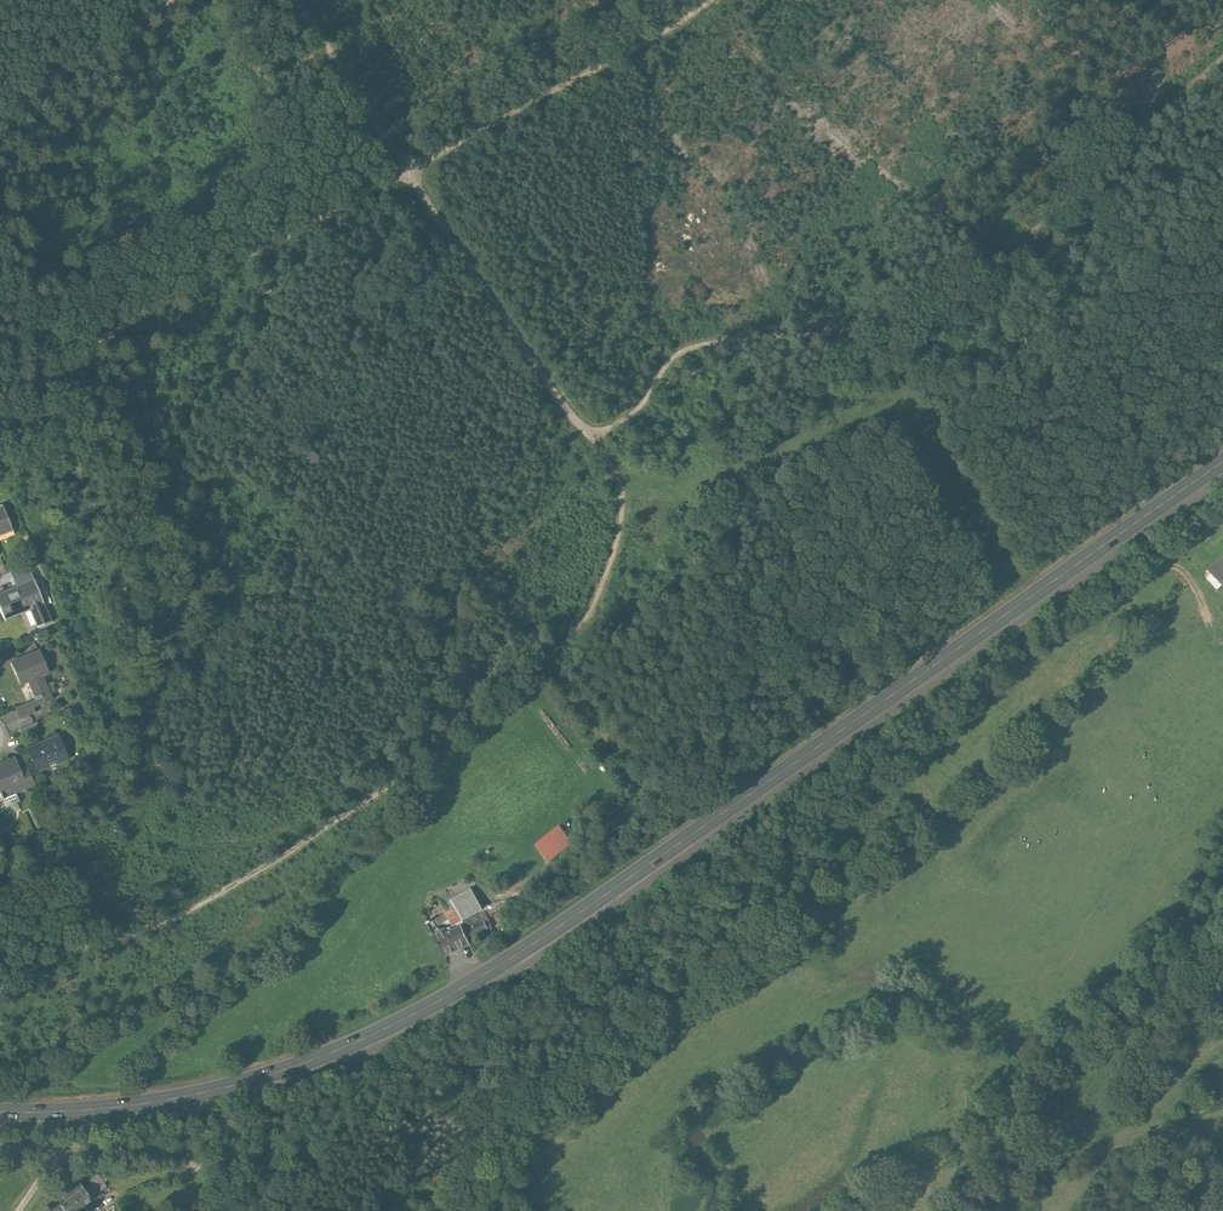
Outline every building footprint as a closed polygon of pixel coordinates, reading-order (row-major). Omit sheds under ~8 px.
[(0,507),(0,535),(12,530),(3,506),(0,507)] [(1222,583),(1222,555),(1209,568),(1222,583)] [(9,571),(16,589),(33,582),(26,564),(9,571)] [(0,595),(0,609),(4,620),(29,610),(37,629),(50,624),(33,582),(16,589),(0,595)] [(40,652),(12,664),(21,686),(28,683),(36,700),(16,709),(20,720),(34,714),(32,710),(52,702),(42,678),(49,674),(40,652)] [(35,724),(19,731),(22,738),(38,731),(35,724)] [(59,736),(28,749),(37,772),(69,760),(59,736)] [(0,765),(0,779),(8,797),(28,789),(21,772),(15,758),(0,765)] [(27,770),(21,772),(28,789),(34,786),(27,770)] [(544,862),(568,847),(555,827),(532,842),(544,862)] [(451,901),(463,923),(483,913),(471,890),(451,901)] [(485,923),(465,933),(469,941),(489,931),(485,923)] [(434,935),(445,958),(470,945),(469,941),(465,933),(461,927),(448,934),(446,929),(434,935)] [(91,1181),(82,1188),(91,1199),(106,1187),(97,1175),(90,1180),(91,1181)] [(57,1203),(63,1210),(74,1210),(91,1199),(82,1188),(77,1181),(59,1195),(62,1199),(57,1203)] [(57,1203),(48,1209),(46,1206),(39,1210),(63,1210),(57,1203)]
